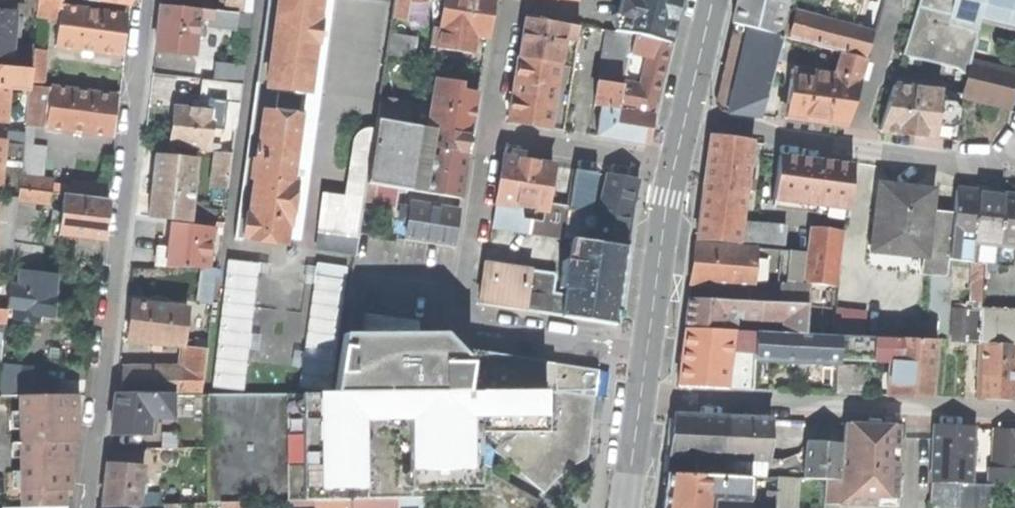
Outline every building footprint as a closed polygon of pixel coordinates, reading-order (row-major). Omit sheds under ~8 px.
[(58,18),(60,7),(60,0),(37,0),(37,4),(36,15),(58,18)] [(224,10),(243,12),(244,0),(225,0),(224,10)] [(267,85),(279,0),(268,0),(257,83),(267,85)] [(306,93),(313,43),(316,44),(319,24),(316,23),(319,0),(279,0),(267,85),(267,88),(306,93)] [(440,30),(475,35),(487,37),(490,16),(493,0),(444,0),(440,28),(440,30)] [(615,32),(635,36),(651,40),(669,44),(677,10),(679,0),(621,0),(615,32)] [(776,34),(785,0),(738,0),(732,23),(736,24),(776,34)] [(828,14),(858,23),(864,0),(832,0),(828,14)] [(987,0),(919,0),(904,57),(952,70),(967,74),(971,61),(979,29),(982,17),(987,0)] [(992,0),(987,0),(982,17),(1014,26),(1014,6),(992,0)] [(197,18),(198,9),(160,5),(158,28),(156,50),(193,54),(197,18)] [(58,18),(54,46),(119,55),(122,34),(124,15),(60,7),(58,18)] [(212,20),(213,11),(198,9),(197,18),(212,20)] [(10,57),(12,33),(14,18),(14,12),(0,11),(0,56),(10,57)] [(236,28),(238,13),(213,11),(212,20),(211,25),(236,28)] [(236,28),(250,30),(251,15),(238,13),(236,28)] [(794,16),(788,38),(841,52),(868,60),(874,38),(794,16)] [(21,18),(14,18),(12,33),(19,34),(21,18)] [(524,18),(519,57),(559,64),(561,64),(565,37),(578,39),(580,27),(524,18)] [(718,103),(723,111),(761,115),(783,36),(776,34),(736,24),(727,63),(718,103)] [(472,54),(475,35),(440,30),(440,28),(433,27),(430,47),(472,54)] [(602,107),(618,110),(623,83),(627,64),(629,54),(635,36),(615,32),(607,31),(594,106),(602,107)] [(391,35),(388,55),(414,59),(417,39),(391,35)] [(651,40),(635,36),(629,54),(646,58),(651,40)] [(640,86),(636,102),(654,106),(662,75),(669,44),(651,40),(646,58),(640,86)] [(19,68),(31,69),(32,56),(32,51),(32,45),(21,44),(19,68)] [(792,69),(786,118),(814,122),(848,126),(868,60),(841,52),(835,74),(792,69)] [(38,56),(32,56),(31,69),(30,81),(42,82),(44,57),(38,56)] [(514,88),(508,121),(548,128),(559,64),(519,57),(514,88)] [(1012,108),(1014,93),(1014,72),(971,61),(967,74),(962,94),(962,96),(1012,108)] [(214,62),(212,80),(222,82),(242,84),(244,66),(214,62)] [(5,121),(8,88),(29,89),(30,81),(31,69),(19,68),(0,67),(0,121),(5,121)] [(212,80),(202,79),(201,90),(221,92),(222,82),(212,80)] [(431,117),(429,127),(435,128),(471,134),(475,113),(478,94),(458,91),(459,84),(437,80),(431,117)] [(640,86),(623,83),(618,110),(634,112),(636,102),(640,86)] [(894,85),(880,131),(902,133),(934,137),(940,92),(894,85)] [(26,125),(45,127),(50,88),(31,86),(26,125)] [(50,88),(45,127),(109,135),(112,117),(115,96),(50,88)] [(962,94),(940,92),(934,137),(957,140),(962,96),(962,94)] [(209,101),(208,112),(212,113),(211,121),(223,122),(225,103),(209,101)] [(404,123),(406,113),(406,110),(402,104),(380,101),(377,119),(404,123)] [(602,107),(597,137),(646,145),(648,130),(651,115),(634,112),(618,110),(602,107)] [(173,127),(171,145),(208,149),(208,143),(211,121),(212,113),(208,112),(175,109),(173,127)] [(264,112),(257,162),(295,166),(301,117),(264,112)] [(422,126),(429,127),(431,117),(406,113),(404,123),(422,126)] [(413,177),(422,126),(404,123),(377,119),(375,131),(367,183),(378,185),(396,188),(411,190),(412,184),(413,177)] [(220,145),(219,153),(232,154),(235,130),(222,128),(220,145)] [(432,147),(468,153),(471,134),(435,128),(432,147)] [(0,139),(0,141),(3,142),(1,161),(21,163),(23,143),(24,133),(1,131),(0,139)] [(351,230),(359,231),(364,201),(367,183),(375,131),(356,142),(347,202),(293,196),(290,222),(300,223),(299,226),(350,233),(351,230)] [(705,177),(697,238),(739,241),(742,222),(746,189),(748,178),(753,141),(711,135),(705,177)] [(30,144),(23,143),(21,163),(20,175),(42,178),(45,152),(30,144)] [(220,145),(208,143),(208,149),(208,151),(217,152),(219,153),(220,145)] [(426,179),(425,186),(462,192),(466,168),(468,153),(432,147),(426,179)] [(217,152),(213,186),(228,188),(232,154),(219,153),(217,152)] [(818,205),(824,160),(803,157),(781,154),(774,199),(818,205)] [(153,185),(149,216),(189,220),(196,161),(156,156),(153,185)] [(545,210),(553,166),(503,158),(496,202),(525,207),(545,210)] [(818,205),(848,210),(855,165),(824,160),(818,205)] [(246,215),(243,240),(245,240),(258,242),(287,245),(289,225),(290,222),(293,196),(297,167),(295,166),(257,162),(254,161),(251,178),(255,179),(250,216),(246,215)] [(569,206),(564,238),(574,239),(586,241),(597,173),(575,169),(569,206)] [(19,188),(51,192),(53,180),(42,178),(20,175),(19,188)] [(638,181),(607,175),(602,202),(633,207),(636,193),(638,181)] [(413,177),(412,184),(421,185),(420,192),(461,198),(462,192),(425,186),(426,179),(413,177)] [(748,178),(746,189),(754,190),(756,179),(748,178)] [(73,181),(72,195),(101,198),(103,184),(73,181)] [(875,247),(924,254),(931,210),(933,190),(906,186),(882,182),(877,215),(883,216),(878,246),(876,246),(875,247)] [(375,203),(378,185),(367,183),(364,201),(375,203)] [(411,190),(420,192),(421,185),(412,184),(411,190)] [(375,203),(394,206),(396,188),(378,185),(375,203)] [(51,192),(19,188),(18,198),(18,201),(50,205),(51,192)] [(949,258),(1009,265),(1014,262),(1014,196),(991,193),(957,190),(954,214),(949,258)] [(61,227),(60,235),(104,240),(106,220),(109,199),(101,198),(72,195),(65,194),(63,212),(61,227)] [(521,231),(525,207),(496,202),(492,226),(521,231)] [(633,207),(602,202),(597,240),(627,244),(630,224),(633,207)] [(413,203),(408,239),(453,246),(456,227),(459,211),(413,203)] [(545,210),(542,234),(564,238),(569,206),(553,204),(552,211),(545,210)] [(542,234),(545,210),(525,207),(521,231),(542,234)] [(17,210),(15,229),(27,230),(29,211),(17,210)] [(954,214),(931,210),(924,254),(922,274),(947,275),(949,258),(954,214)] [(54,226),(61,227),(63,212),(55,211),(54,226)] [(197,211),(196,221),(211,223),(212,213),(197,211)] [(749,242),(752,223),(742,222),(739,241),(749,242)] [(223,224),(212,223),(212,229),(210,243),(216,244),(217,234),(222,235),(223,224)] [(784,245),(785,225),(752,223),(749,242),(784,245)] [(169,249),(167,267),(187,268),(207,268),(210,243),(212,229),(172,225),(171,238),(169,249)] [(299,226),(289,225),(287,245),(356,254),(359,231),(351,230),(350,233),(299,226)] [(43,232),(27,230),(15,229),(13,244),(41,248),(43,232)] [(811,229),(806,282),(810,283),(834,285),(840,232),(811,229)] [(574,239),(570,263),(564,262),(560,288),(566,289),(565,296),(562,317),(615,325),(621,284),(627,247),(586,241),(574,239)] [(258,242),(245,240),(244,248),(257,250),(258,242)] [(694,262),(691,283),(755,287),(757,247),(697,243),(694,262)] [(41,248),(13,244),(13,249),(11,265),(39,268),(41,248)] [(158,248),(155,267),(167,267),(169,249),(158,248)] [(783,250),(776,281),(801,282),(805,251),(783,250)] [(225,258),(214,386),(246,389),(249,348),(255,348),(262,261),(225,258)] [(525,311),(531,271),(486,264),(480,304),(525,311)] [(187,268),(182,301),(213,304),(218,268),(207,268),(187,268)] [(9,285),(7,307),(17,308),(15,319),(37,322),(37,314),(52,316),(54,297),(56,275),(20,271),(18,286),(9,285)] [(562,317),(565,296),(553,294),(556,274),(531,271),(525,311),(562,317)] [(772,302),(807,303),(810,283),(806,282),(801,282),(776,281),(772,302)] [(726,311),(728,300),(690,298),(688,313),(686,328),(723,330),(726,311)] [(741,312),(742,301),(728,300),(726,311),(741,312)] [(740,318),(759,319),(760,316),(760,301),(742,301),(741,312),(740,318)] [(760,301),(760,316),(783,317),(782,333),(804,334),(807,303),(772,302),(760,301)] [(132,303),(128,340),(182,347),(183,339),(186,310),(132,303)] [(865,332),(868,309),(839,305),(836,328),(865,332)] [(7,307),(6,318),(15,319),(17,308),(7,307)] [(965,341),(967,308),(953,307),(952,340),(965,341)] [(980,341),(982,308),(967,308),(965,341),(980,341)] [(1014,343),(1014,310),(982,308),(980,341),(1014,343)] [(0,376),(0,398),(21,398),(73,397),(73,382),(25,382),(25,364),(22,364),(23,327),(5,325),(0,376)] [(682,352),(678,385),(726,388),(730,351),(733,331),(723,330),(686,328),(682,352)] [(756,332),(733,331),(730,351),(755,353),(756,332)] [(755,353),(755,359),(791,361),(838,363),(838,359),(839,336),(804,334),(782,333),(756,332),(755,353)] [(471,361),(459,348),(443,334),(397,334),(343,334),(334,394),(466,393),(471,361)] [(938,339),(839,336),(838,359),(891,361),(889,395),(918,396),(933,397),(938,339)] [(183,339),(182,347),(192,348),(193,341),(183,339)] [(978,399),(997,400),(1014,400),(1014,343),(980,341),(978,399)] [(188,395),(202,395),(207,350),(201,349),(192,348),(182,347),(181,371),(183,371),(183,393),(183,395),(188,395)] [(471,361),(466,393),(565,393),(593,398),(595,384),(597,371),(459,348),(471,361)] [(741,361),(738,388),(754,389),(755,361),(741,361)] [(837,366),(836,393),(863,394),(864,367),(837,366)] [(122,371),(122,392),(183,393),(183,371),(181,371),(122,371)] [(495,452),(546,493),(558,479),(568,471),(588,458),(596,398),(593,398),(565,393),(466,393),(334,394),(321,394),(283,395),(209,395),(209,424),(209,448),(209,504),(221,504),(242,503),(286,502),(313,502),(349,500),(355,500),(369,500),(399,499),(412,499),(411,490),(431,490),(459,490),(474,489),(475,507),(537,507),(541,501),(481,467),(481,443),(495,443),(495,452)] [(188,395),(188,424),(209,424),(209,395),(202,395),(188,395)] [(116,396),(111,435),(130,436),(148,436),(149,417),(150,396),(116,396)] [(173,396),(150,396),(149,417),(173,417),(173,396)] [(65,507),(65,492),(71,492),(70,445),(77,445),(77,437),(76,397),(73,397),(21,398),(21,410),(22,498),(22,507),(65,507)] [(22,498),(21,410),(0,410),(0,498),(22,498)] [(724,457),(730,418),(674,415),(672,433),(669,454),(694,455),(724,457)] [(765,458),(767,458),(767,420),(730,418),(724,457),(765,458)] [(863,424),(863,433),(853,432),(854,423),(844,423),(843,444),(842,480),(826,479),(825,503),(898,506),(901,426),(874,424),(863,424)] [(863,424),(854,423),(853,432),(863,433),(863,424)] [(936,427),(933,483),(961,484),(970,484),(972,429),(952,427),(936,427)] [(995,469),(1014,470),(1014,430),(997,429),(995,469)] [(813,457),(805,456),(804,478),(826,479),(842,480),(843,444),(813,443),(813,457)] [(724,457),(694,455),(693,474),(750,476),(765,477),(765,458),(724,457)] [(138,506),(143,469),(125,468),(107,467),(102,506),(123,506),(138,506)] [(988,484),(994,484),(1014,485),(1014,470),(995,469),(989,469),(988,484)] [(712,498),(750,500),(750,476),(693,474),(667,472),(666,480),(663,507),(711,507),(712,498)] [(961,484),(933,483),(931,483),(929,507),(960,507),(961,484)] [(960,507),(994,507),(994,484),(988,484),(970,484),(961,484),(960,507)] [(411,490),(412,499),(431,498),(431,490),(411,490)] [(399,499),(399,507),(439,507),(439,498),(431,498),(412,499),(399,499)] [(399,499),(369,500),(355,500),(356,507),(399,507),(399,499)]
